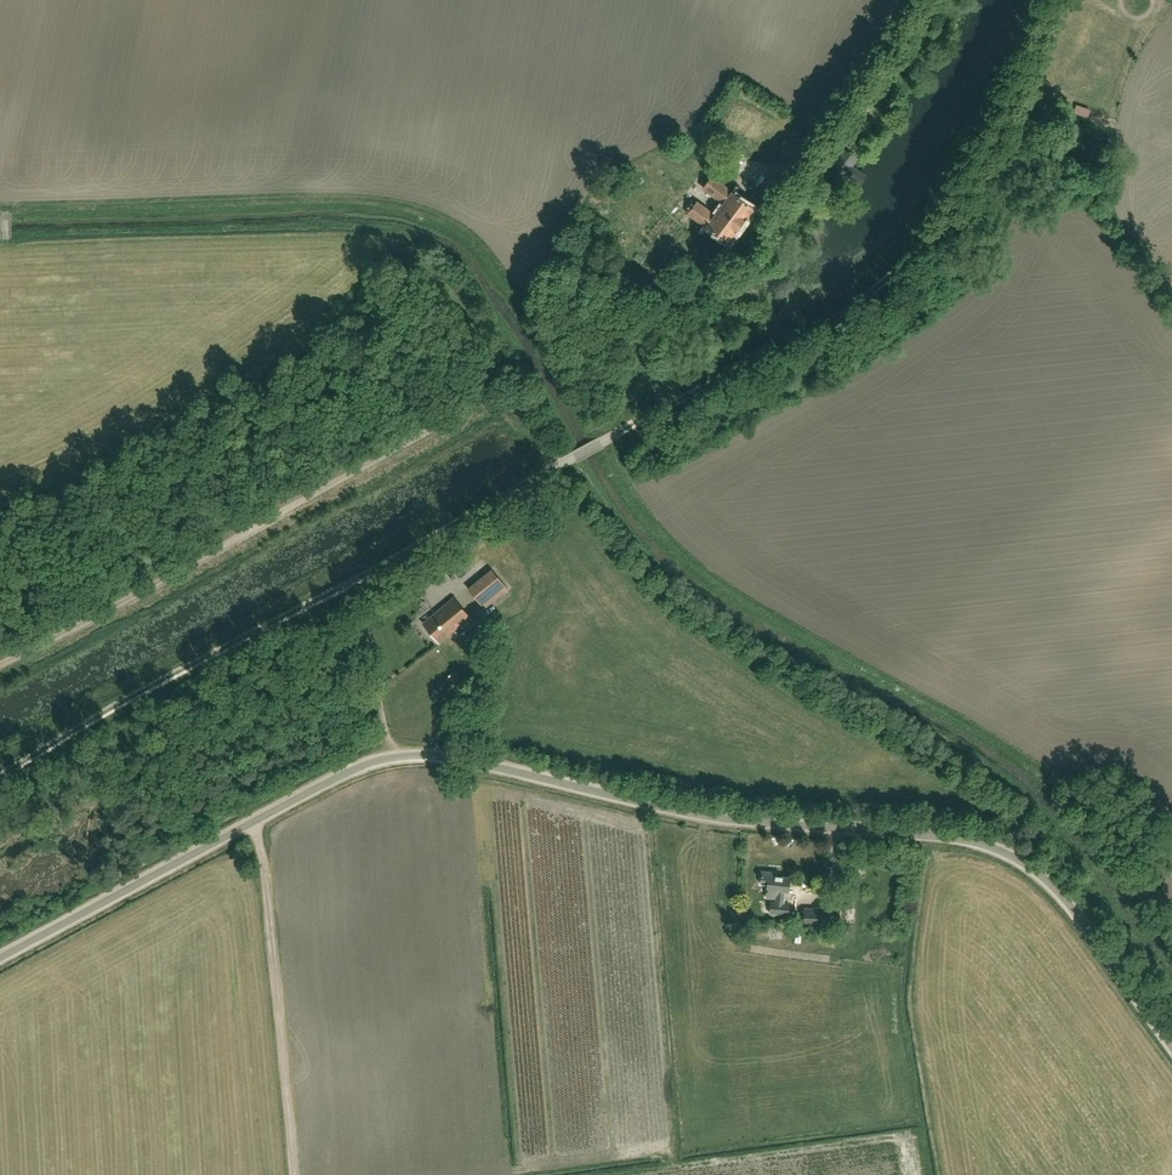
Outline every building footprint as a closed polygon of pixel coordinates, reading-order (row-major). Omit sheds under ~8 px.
[(1005,100),(999,97),(993,108),(999,112),(1005,100)] [(844,155),(824,181),(837,191),(847,179),(852,183),(861,189),(866,181),(857,175),(852,171),(857,164),(844,155)] [(698,206),(691,215),(728,242),(752,210),(717,184),(709,195),(729,210),(720,222),(698,206)] [(670,278),(658,263),(651,270),(663,284),(670,278)] [(448,562),(451,567),(459,578),(466,573),(463,568),(455,556),(448,562)] [(435,563),(423,572),(431,583),(443,574),(435,563)] [(491,568),(467,589),(484,609),(508,589),(491,568)] [(453,597),(422,623),(438,642),(469,616),(453,597)] [(448,675),(460,691),(467,686),(455,670),(448,675)] [(770,913),(788,915),(788,902),(782,901),(783,891),(788,892),(789,877),(777,875),(778,872),(761,870),(760,883),(767,884),(765,897),(771,897),(770,913)] [(846,923),(846,907),(835,906),(834,922),(846,923)] [(804,907),(803,925),(829,926),(829,908),(804,907)]
